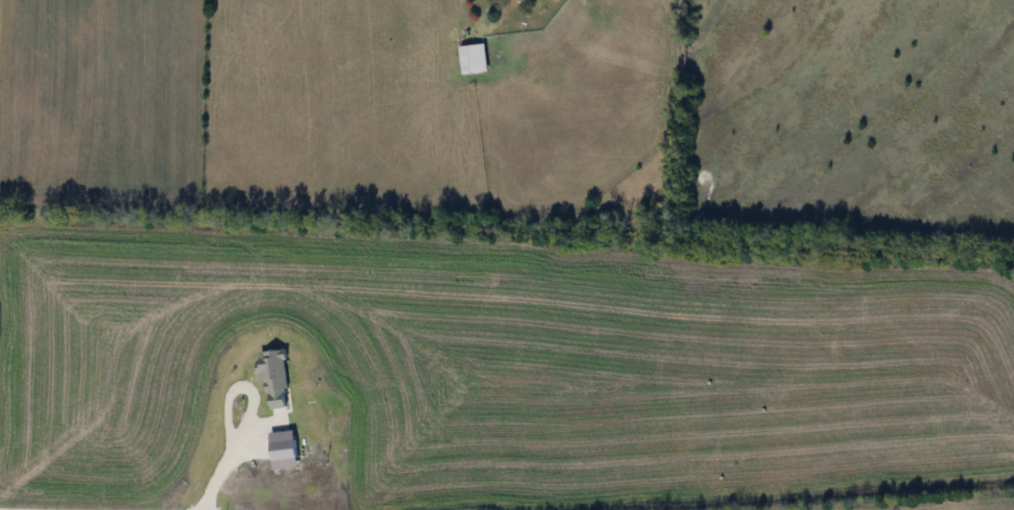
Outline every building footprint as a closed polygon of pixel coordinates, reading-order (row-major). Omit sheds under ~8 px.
[(488,73),(487,45),(461,47),(463,75),(488,73)]
